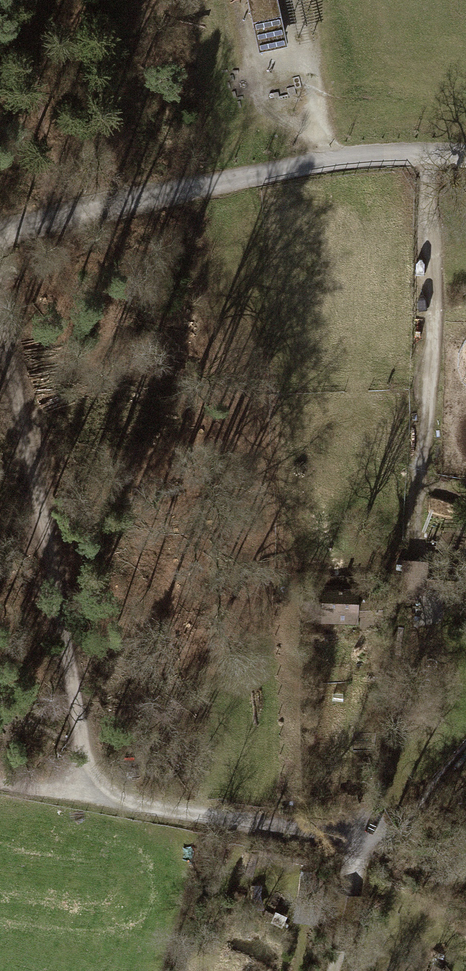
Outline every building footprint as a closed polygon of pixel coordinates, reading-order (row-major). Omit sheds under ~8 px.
[(259,52),(288,46),(278,0),(248,0),(259,52)] [(434,500),(430,518),(458,525),(463,508),(434,500)] [(356,593),(325,592),(324,610),(344,611),(344,621),(355,621),(356,593)]
